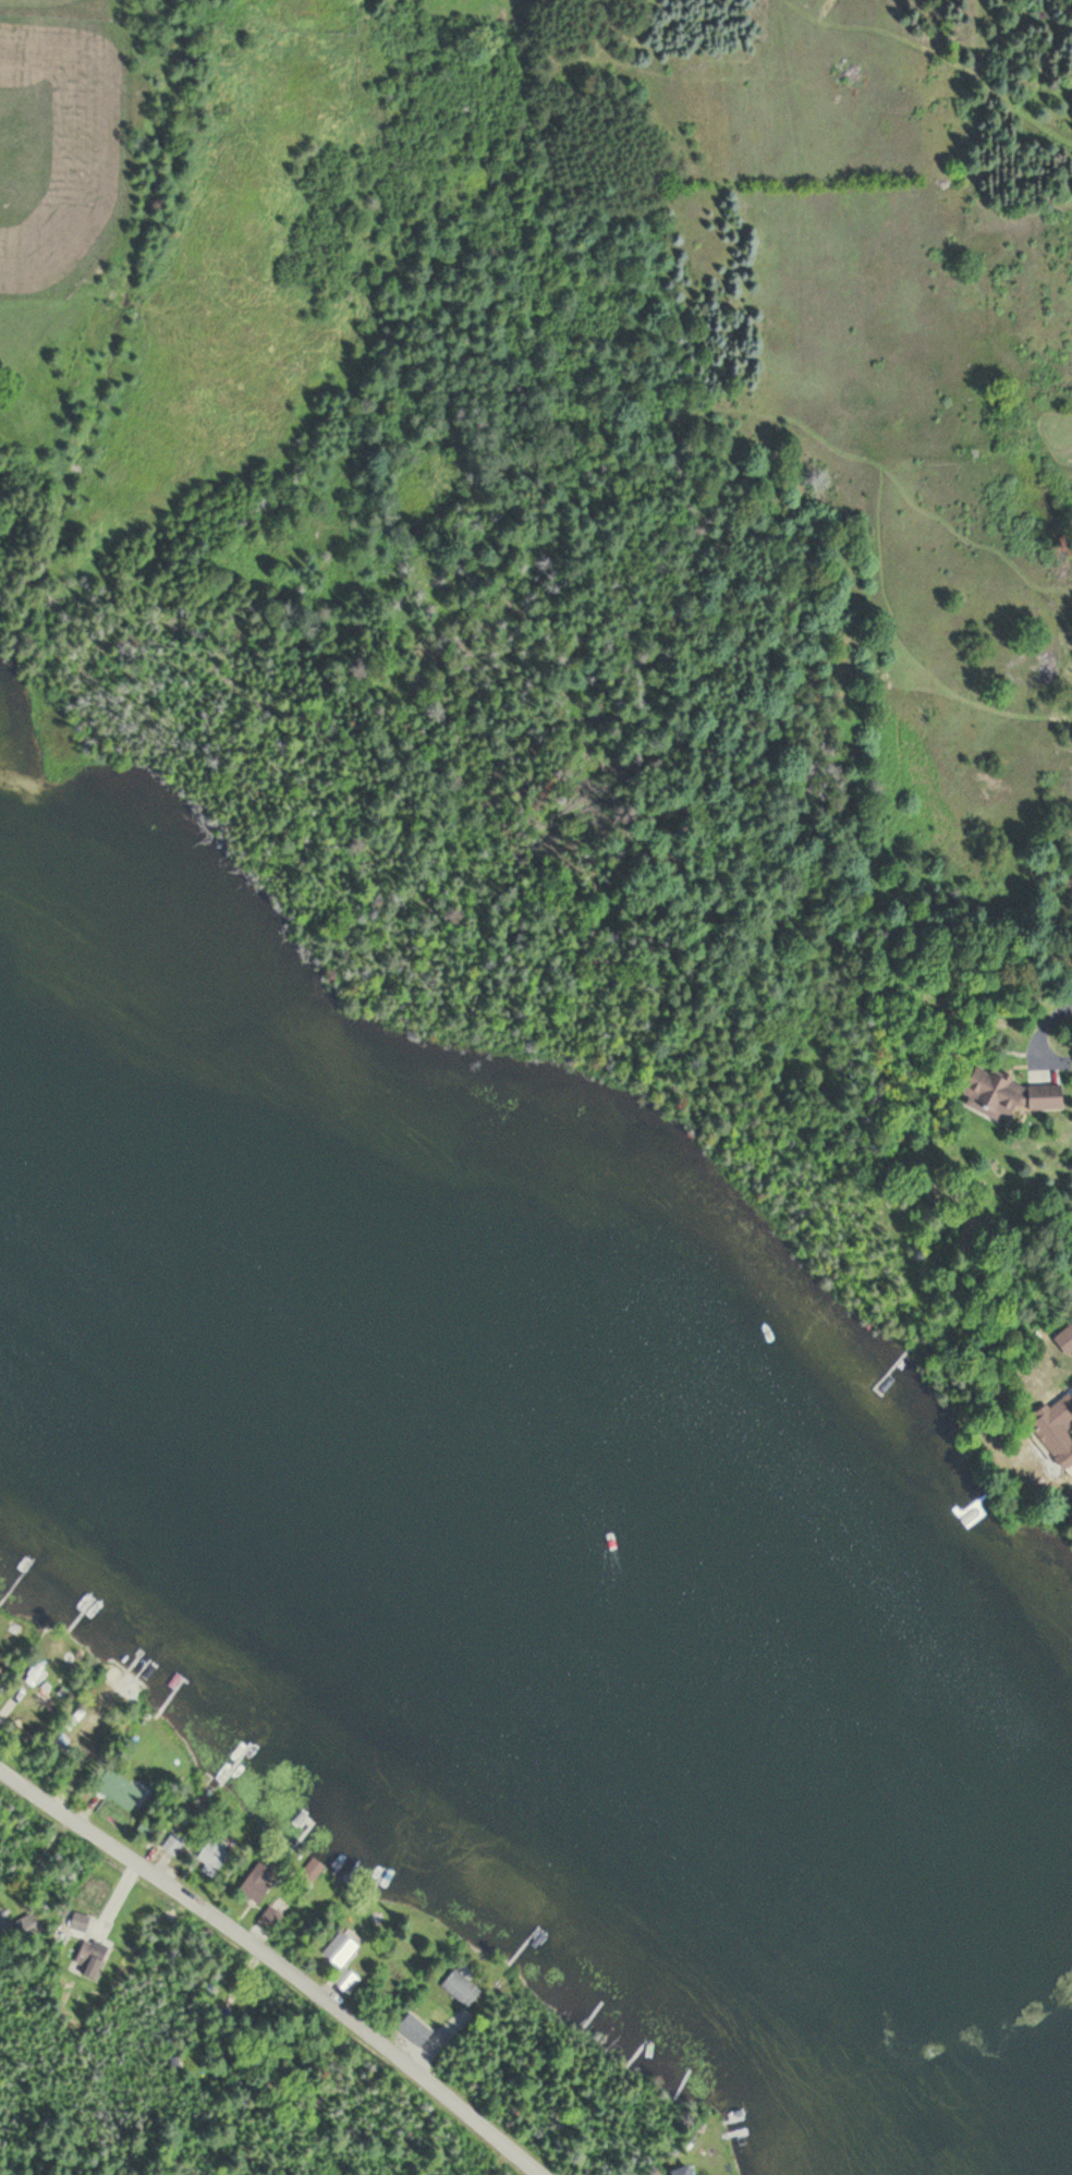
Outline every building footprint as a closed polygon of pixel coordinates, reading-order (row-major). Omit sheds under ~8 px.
[(1062,1084),(1023,1085),(1013,1081),(1013,1076),(999,1070),(986,1071),(975,1066),(965,1091),(966,1102),(964,1106),(999,1120),(1001,1116),(1011,1115),(1016,1104),(1023,1104),(1036,1109),(1063,1108),(1062,1084)] [(1053,1339),(1068,1356),(1071,1352),(1071,1323),(1053,1339)] [(1067,1430),(1071,1426),(1071,1405),(1065,1396),(1029,1425),(1058,1461),(1071,1449),(1071,1436),(1067,1430)] [(128,1814),(144,1793),(111,1767),(94,1787),(128,1814)] [(174,1856),(185,1841),(174,1833),(162,1847),(174,1856)] [(193,1864),(213,1878),(230,1852),(210,1838),(193,1864)] [(265,1881),(273,1872),(260,1862),(238,1889),(257,1904),(271,1887),(265,1881)] [(283,1916),(271,1906),(259,1920),(271,1930),(283,1916)] [(86,1933),(90,1917),(70,1912),(66,1928),(86,1933)] [(13,1925),(0,1917),(0,1946),(13,1925)] [(330,1979),(348,1994),(360,1979),(342,1965),(358,1945),(340,1931),(323,1953),(340,1967),(330,1979)] [(74,1963),(83,1967),(79,1974),(94,1981),(110,1949),(87,1937),(74,1963)] [(481,1992),(455,1969),(441,1986),(467,2008),(481,1992)]
